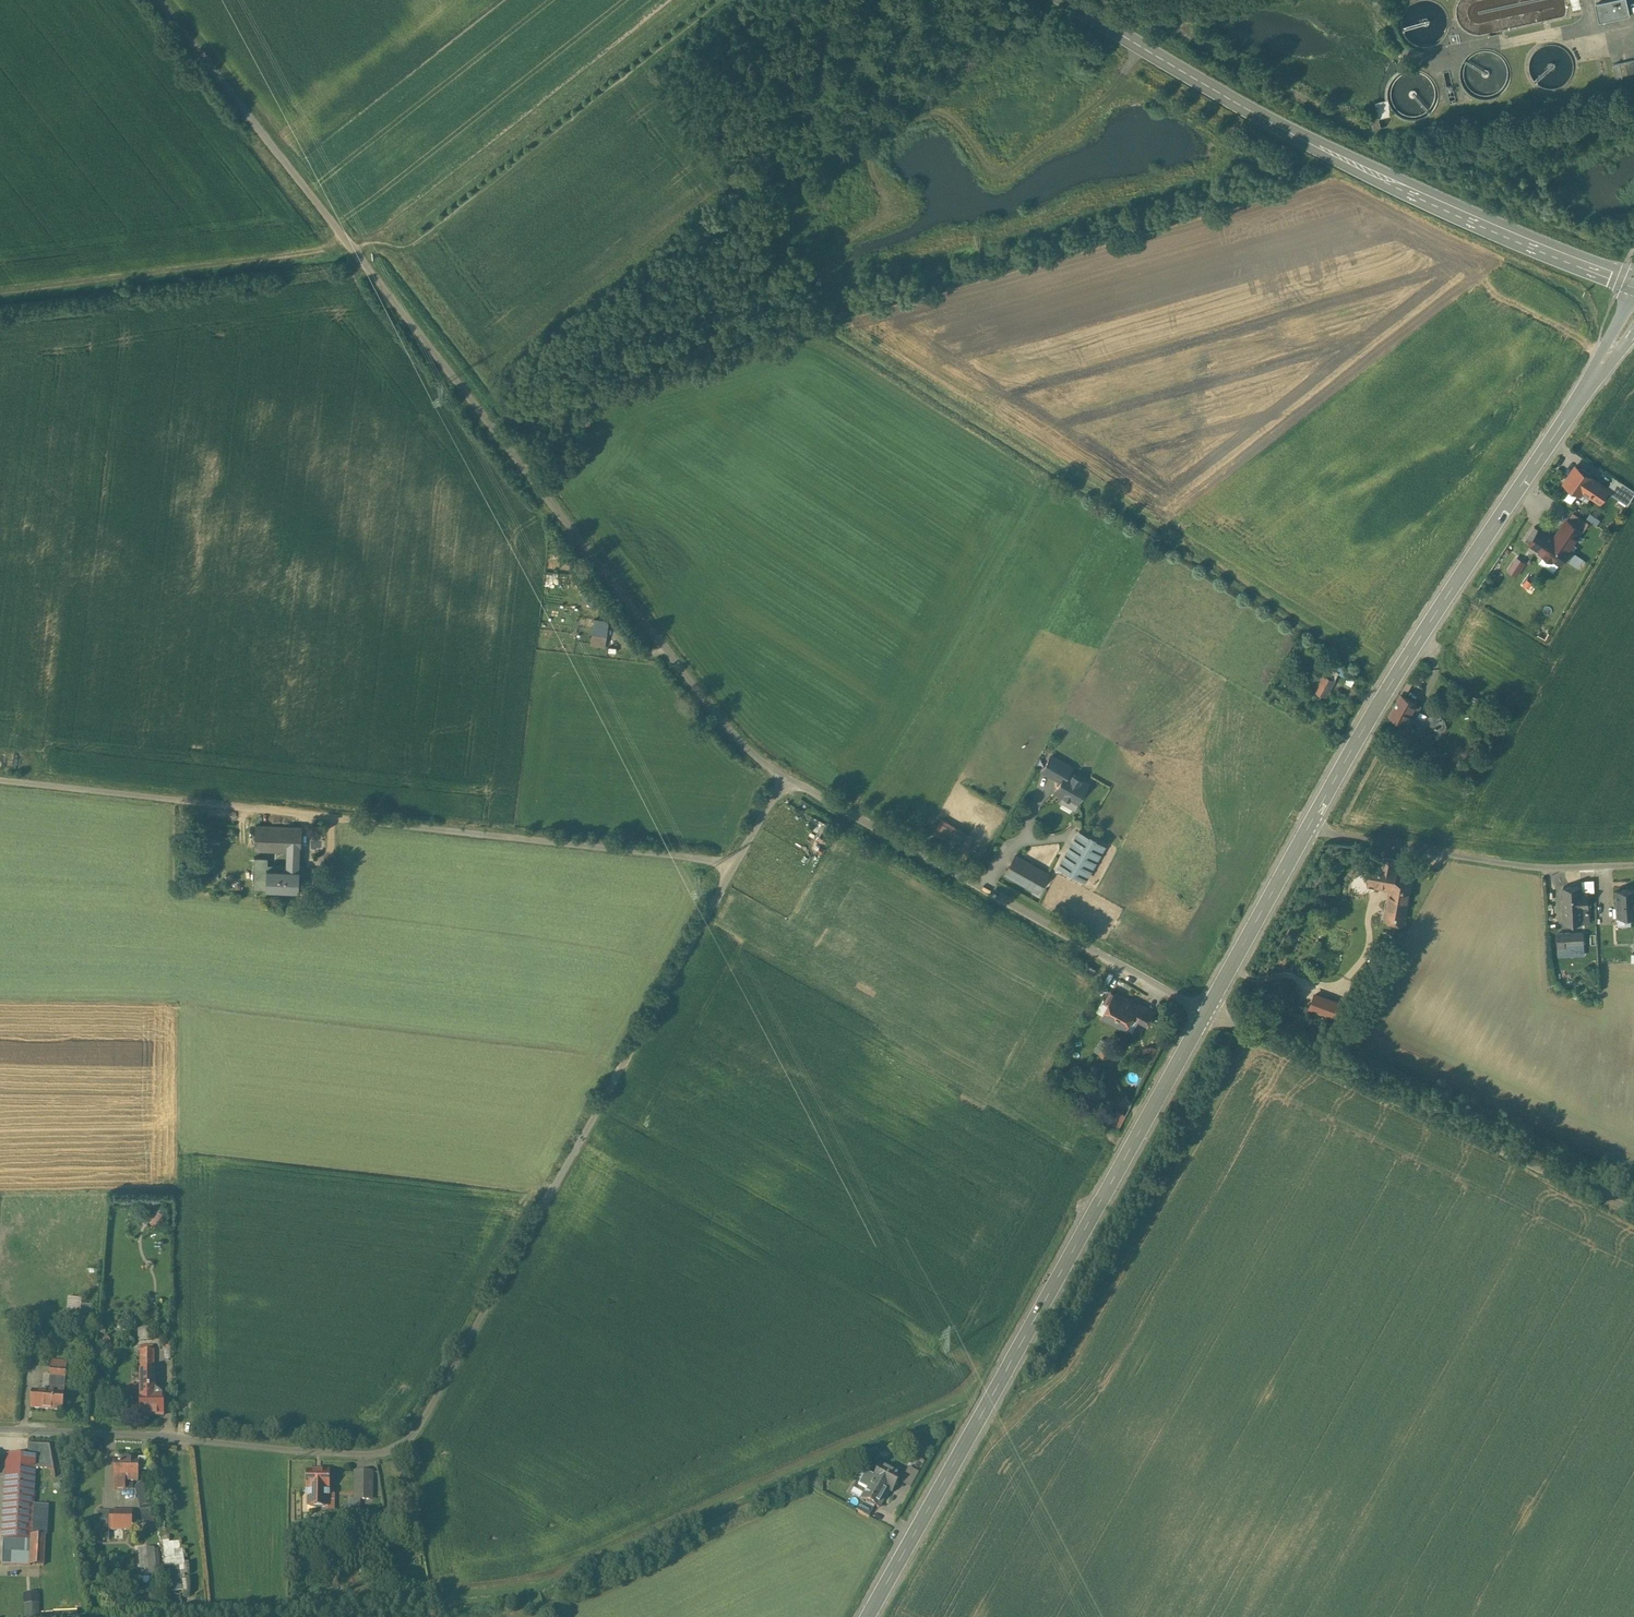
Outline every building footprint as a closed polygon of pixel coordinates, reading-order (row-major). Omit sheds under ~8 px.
[(1594,4),(1599,23),(1629,16),(1626,0),(1612,0),(1594,4)] [(1511,59),(1522,58),(1520,45),(1509,47),(1511,59)] [(1625,62),(1628,74),(1633,73),(1633,60),(1625,62)] [(1625,62),(1619,63),(1621,75),(1628,74),(1625,62)] [(1619,63),(1612,64),(1616,79),(1622,78),(1621,75),(1619,63)] [(1388,99),(1375,101),(1379,117),(1392,114),(1388,99)] [(1592,477),(1575,465),(1563,482),(1580,494),(1579,496),(1587,502),(1590,496),(1599,502),(1608,489),(1592,477)] [(1614,476),(1608,485),(1612,488),(1610,491),(1617,495),(1618,499),(1627,505),(1632,496),(1633,494),(1633,490),(1614,476)] [(1553,539),(1567,548),(1580,529),(1566,520),(1553,539)] [(1534,526),(1525,539),(1531,543),(1540,530),(1534,526)] [(1569,549),(1567,548),(1553,539),(1540,530),(1531,543),(1544,553),(1543,554),(1551,560),(1552,558),(1560,563),(1569,549)] [(1530,553),(1523,548),(1514,562),(1521,566),(1530,553)] [(1567,559),(1579,566),(1584,557),(1572,550),(1567,559)] [(594,619),(590,643),(605,646),(608,623),(606,621),(594,619)] [(1333,668),(1347,676),(1345,680),(1352,684),(1358,673),(1336,662),(1333,668)] [(1335,679),(1319,671),(1310,687),(1326,695),(1335,679)] [(1416,703),(1400,694),(1387,717),(1402,726),(1412,731),(1422,737),(1421,739),(1429,743),(1443,731),(1446,725),(1444,718),(1436,713),(1428,716),(1426,720),(1415,715),(1414,716),(1410,714),(1416,703)] [(1412,731),(1402,726),(1396,737),(1406,743),(1412,731)] [(1050,755),(1042,770),(1054,778),(1061,766),(1061,767),(1063,763),(1050,755)] [(1080,779),(1067,771),(1068,770),(1061,767),(1061,766),(1054,778),(1060,781),(1055,790),(1075,802),(1081,793),(1083,793),(1085,788),(1085,786),(1086,783),(1080,780),(1080,779)] [(811,826),(821,832),(826,823),(816,817),(811,826)] [(934,831),(940,834),(943,826),(949,829),(945,837),(959,844),(966,831),(946,822),(945,824),(939,821),(934,831)] [(302,826),(255,824),(254,848),(301,850),(302,826)] [(1102,844),(1078,830),(1078,831),(1078,832),(1072,842),(1071,843),(1072,843),(1065,854),(1065,855),(1060,864),(1059,864),(1059,865),(1082,878),(1102,844)] [(301,839),(287,838),(286,869),(267,868),(266,887),(298,889),(301,839)] [(1047,874),(1014,855),(1004,873),(1037,891),(1047,874)] [(1396,859),(1382,857),(1381,861),(1372,860),(1368,883),(1391,887),(1386,916),(1403,919),(1411,877),(1395,864),(1396,859)] [(1581,885),(1563,886),(1564,906),(1569,906),(1570,921),(1589,920),(1587,892),(1581,892),(1581,885)] [(1616,888),(1617,914),(1633,914),(1633,887),(1616,888)] [(1367,921),(1359,920),(1357,931),(1366,932),(1367,921)] [(1583,931),(1556,933),(1557,948),(1564,947),(1565,954),(1584,953),(1583,931)] [(1123,998),(1112,992),(1107,1000),(1110,1002),(1103,1015),(1125,1027),(1131,1015),(1147,1023),(1153,1011),(1140,1004),(1139,1007),(1128,1001),(1129,999),(1124,997),(1123,998)] [(1338,1002),(1315,994),(1311,1006),(1322,1010),(1333,1014),(1338,1002)] [(1113,1046),(1105,1041),(1099,1053),(1107,1057),(1113,1046)] [(155,1206),(146,1216),(156,1224),(164,1213),(155,1206)] [(91,1320),(92,1304),(82,1304),(82,1296),(67,1296),(67,1320),(91,1320)] [(153,1351),(140,1351),(141,1416),(162,1416),(162,1397),(153,1397),(153,1351)] [(57,1368),(50,1368),(48,1393),(32,1392),(30,1409),(62,1412),(66,1362),(58,1361),(57,1368)] [(49,1445),(30,1444),(29,1456),(35,1456),(35,1469),(53,1470),(49,1445)] [(29,1456),(7,1455),(2,1539),(31,1541),(31,1536),(35,1469),(35,1456),(29,1456)] [(138,1461),(115,1461),(114,1489),(124,1490),(125,1482),(138,1482),(138,1472),(146,1472),(146,1461),(138,1461)] [(900,1477),(880,1467),(874,1479),(865,1475),(862,1480),(859,1478),(850,1494),(861,1500),(875,1507),(878,1509),(888,1491),(891,1493),(900,1477)] [(329,1473),(306,1472),(306,1492),(307,1492),(306,1508),(328,1508),(329,1473)] [(370,1473),(355,1473),(355,1500),(370,1500),(370,1473)] [(875,1507),(861,1500),(855,1511),(868,1518),(875,1507)] [(109,1512),(100,1512),(100,1540),(109,1540),(109,1530),(109,1512)] [(132,1512),(109,1512),(109,1530),(132,1530),(132,1512)] [(44,1537),(31,1536),(31,1541),(30,1565),(43,1566),(44,1537)] [(31,1541),(2,1539),(1,1564),(30,1565),(31,1541)] [(167,1592),(186,1590),(183,1539),(164,1541),(167,1592)] [(153,1549),(139,1550),(141,1576),(155,1574),(155,1573),(153,1550),(153,1549)] [(159,1568),(157,1550),(153,1550),(155,1573),(162,1573),(161,1568),(159,1568)] [(140,1584),(133,1584),(135,1599),(147,1598),(147,1599),(154,1599),(153,1586),(141,1587),(140,1584)] [(182,1607),(182,1593),(170,1593),(170,1607),(182,1607)] [(25,1608),(25,1616),(38,1616),(38,1607),(25,1608)]
